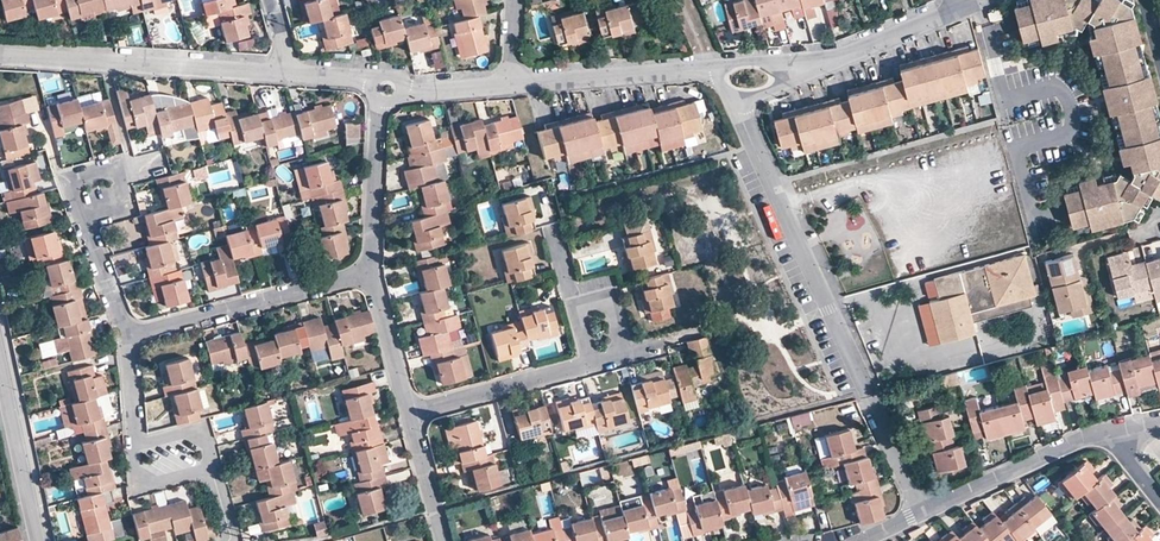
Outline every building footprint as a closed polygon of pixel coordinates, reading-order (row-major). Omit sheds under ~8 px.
[(3,21),(24,16),(23,10),(33,8),(31,0),(0,0),(0,8),(3,21)] [(63,0),(31,0),(33,8),(36,18),(66,11),(63,0)] [(66,11),(68,18),(79,16),(79,18),(93,14),(92,10),(102,7),(101,0),(63,0),(66,11)] [(102,7),(103,9),(114,6),(128,2),(129,6),(139,3),(138,0),(101,0),(102,7)] [(139,3),(141,10),(152,8),(151,4),(165,1),(170,0),(138,0),(139,3)] [(217,11),(236,6),(234,0),(207,0),(199,2),(203,15),(204,14),(217,11)] [(305,13),(301,0),(296,0),(300,14),(305,13)] [(305,13),(307,22),(320,18),(331,16),(327,0),(301,0),(305,13)] [(459,8),(462,19),(477,15),(485,13),(483,4),(482,0),(457,0),(459,8)] [(742,0),(736,0),(733,1),(739,26),(749,24),(742,0)] [(755,0),(742,0),(749,24),(761,22),(759,15),(755,0)] [(778,0),(755,0),(759,15),(769,13),(780,10),(778,0)] [(780,10),(791,7),(802,4),(801,0),(778,0),(780,10)] [(1029,0),(1019,0),(1012,2),(1014,9),(1030,4),(1029,0)] [(1030,4),(1014,9),(1013,9),(1022,42),(1025,41),(1039,37),(1041,43),(1041,44),(1058,40),(1056,33),(1077,28),(1080,30),(1086,20),(1089,21),(1092,23),(1095,34),(1089,36),(1088,36),(1092,53),(1094,53),(1100,51),(1104,65),(1105,70),(1109,85),(1103,86),(1101,86),(1108,114),(1111,113),(1116,112),(1119,124),(1121,131),(1125,144),(1119,146),(1117,147),(1121,158),(1128,156),(1130,161),(1133,173),(1129,179),(1118,175),(1117,177),(1113,184),(1112,181),(1096,185),(1094,179),(1094,178),(1078,182),(1078,184),(1080,191),(1066,194),(1063,195),(1072,228),(1075,227),(1089,223),(1090,228),(1091,230),(1135,218),(1140,209),(1143,204),(1148,194),(1150,191),(1159,195),(1159,135),(1155,122),(1153,116),(1150,102),(1156,100),(1148,73),(1142,74),(1138,61),(1137,56),(1134,43),(1139,41),(1140,41),(1130,4),(1123,0),(1029,0),(1030,4)] [(151,4),(152,8),(153,10),(166,7),(165,1),(151,4)] [(740,30),(739,26),(733,1),(724,3),(731,32),(740,30)] [(128,2),(114,6),(116,11),(129,8),(129,6),(128,2)] [(637,2),(627,5),(633,26),(643,24),(637,2)] [(250,13),(248,3),(236,6),(217,11),(221,24),(225,41),(248,35),(245,25),(243,15),(247,13),(250,13)] [(614,3),(594,8),(597,16),(606,14),(605,9),(615,6),(614,3)] [(627,3),(615,6),(621,29),(633,26),(627,5),(627,3)] [(803,7),(802,4),(791,7),(794,18),(804,15),(803,7)] [(815,15),(813,4),(803,7),(804,15),(805,18),(815,15)] [(605,9),(606,14),(610,29),(611,34),(615,33),(622,31),(621,29),(615,6),(605,9)] [(553,24),(562,21),(560,17),(572,13),(571,10),(550,15),(553,24)] [(783,21),(780,10),(769,13),(773,24),(783,21)] [(217,11),(204,14),(207,28),(221,24),(217,11)] [(560,17),(562,21),(566,37),(567,41),(570,40),(577,38),(577,37),(588,34),(582,11),(572,13),(560,17)] [(349,32),(344,12),(331,16),(320,18),(323,29),(325,38),(321,39),(324,50),(352,43),(349,32)] [(401,27),(397,14),(376,20),(378,25),(369,28),(371,38),(373,46),(394,40),(404,38),(401,27)] [(606,14),(597,16),(598,22),(601,31),(610,29),(606,14)] [(486,50),(484,41),(482,34),(477,15),(462,19),(451,22),(454,32),(457,31),(464,56),(486,50)] [(566,37),(562,21),(553,24),(557,39),(566,37)] [(1092,23),(1089,21),(1086,25),(1089,36),(1095,34),(1092,23)] [(433,27),(432,24),(423,26),(422,22),(401,27),(404,38),(407,51),(417,49),(437,43),(433,27)] [(634,32),(633,26),(621,29),(622,31),(615,33),(616,37),(634,32)] [(464,56),(457,31),(454,32),(452,33),(458,58),(464,56)] [(590,39),(588,34),(577,37),(577,38),(570,40),(572,44),(590,39)] [(1039,37),(1025,41),(1026,47),(1041,43),(1039,37)] [(394,40),(373,46),(374,46),(375,50),(395,45),(394,40)] [(1134,43),(1137,56),(1143,54),(1139,41),(1134,43)] [(438,47),(437,43),(417,49),(418,52),(438,47)] [(984,74),(977,46),(968,49),(976,76),(984,74)] [(370,54),(368,48),(359,50),(360,57),(370,54)] [(976,76),(968,49),(957,52),(964,79),(976,76)] [(1100,51),(1094,53),(1098,66),(1104,65),(1100,51)] [(434,72),(445,69),(441,52),(430,55),(434,72)] [(964,79),(957,52),(946,55),(954,83),(964,80),(964,79)] [(954,83),(946,55),(934,59),(942,87),(954,83)] [(942,87),(934,59),(922,62),(930,90),(942,87)] [(1142,74),(1148,73),(1144,59),(1138,61),(1142,74)] [(930,90),(922,62),(911,65),(918,93),(930,90)] [(918,93),(911,65),(899,69),(902,78),(907,96),(918,93)] [(1109,85),(1105,70),(1099,72),(1103,86),(1109,85)] [(976,76),(964,79),(964,80),(966,85),(977,81),(976,76)] [(907,96),(902,78),(893,81),(901,108),(910,106),(907,96)] [(964,80),(954,83),(956,93),(967,89),(966,85),(964,80)] [(893,81),(882,84),(890,111),(901,108),(893,81)] [(954,83),(942,87),(944,96),(956,93),(954,83)] [(882,84),(870,87),(878,115),(890,111),(882,84)] [(870,87),(859,90),(866,118),(878,115),(870,87)] [(942,87),(930,90),(933,99),(944,96),(942,87)] [(115,91),(118,101),(123,99),(127,97),(124,88),(115,91)] [(859,90),(847,94),(848,98),(855,121),(866,118),(859,90)] [(930,90),(918,93),(921,103),(933,99),(930,90)] [(918,93),(907,96),(910,106),(921,103),(918,93)] [(171,106),(171,104),(169,96),(166,95),(162,95),(158,94),(149,96),(153,111),(158,130),(160,137),(171,134),(171,131),(183,128),(194,125),(188,102),(180,104),(171,106)] [(140,106),(130,109),(127,100),(127,97),(123,99),(118,101),(126,128),(143,124),(146,133),(158,130),(153,111),(149,96),(148,95),(138,97),(140,106)] [(137,95),(127,97),(127,100),(130,109),(140,106),(138,97),(137,95)] [(181,100),(176,98),(173,97),(169,96),(171,104),(171,106),(180,104),(188,102),(185,101),(181,100)] [(75,97),(46,105),(46,106),(54,138),(63,136),(62,131),(61,127),(71,124),(82,122),(78,106),(75,97)] [(194,125),(196,132),(214,127),(217,139),(229,137),(223,112),(220,103),(208,105),(206,97),(188,102),(194,125)] [(855,121),(848,98),(840,101),(847,128),(856,126),(855,121)] [(1150,102),(1153,116),(1159,114),(1156,100),(1150,102)] [(0,107),(0,112),(1,116),(0,116),(0,133),(5,153),(30,147),(24,126),(28,125),(32,124),(29,115),(28,115),(24,101),(0,107)] [(99,101),(78,106),(82,122),(84,130),(94,127),(115,122),(110,103),(100,105),(99,101)] [(645,101),(633,104),(635,110),(647,107),(645,101)] [(847,128),(840,101),(828,104),(836,131),(847,128)] [(321,106),(313,109),(294,114),(299,134),(301,139),(311,137),(310,134),(324,130),(335,127),(328,104),(321,106)] [(633,104),(621,107),(623,113),(635,110),(633,104)] [(836,131),(828,104),(817,107),(825,135),(836,132),(836,131)] [(621,107),(610,111),(611,116),(623,113),(621,107)] [(647,109),(647,107),(635,110),(642,137),(654,134),(648,113),(647,109)] [(672,107),(660,110),(668,138),(679,134),(672,107)] [(825,135),(817,107),(806,110),(813,138),(825,135)] [(902,114),(901,108),(890,111),(891,117),(902,114)] [(256,113),(245,115),(236,118),(235,113),(234,110),(223,112),(229,137),(231,144),(262,136),(258,121),(256,113)] [(631,140),(642,137),(635,110),(623,113),(631,140)] [(660,110),(648,113),(654,134),(656,141),(668,138),(660,110)] [(813,138),(806,110),(793,113),(801,141),(813,138)] [(600,119),(611,116),(610,111),(598,114),(600,119)] [(891,117),(890,111),(878,115),(881,125),(893,121),(891,117)] [(293,112),(285,114),(276,116),(258,121),(262,136),(265,147),(275,144),(275,140),(289,136),(299,134),(294,114),(294,112),(293,112)] [(1116,112),(1111,113),(1114,126),(1119,124),(1116,112)] [(619,143),(631,140),(623,113),(611,116),(619,143)] [(801,141),(793,113),(784,116),(773,119),(780,146),(801,141)] [(881,125),(878,115),(866,118),(869,128),(881,125)] [(522,139),(515,116),(507,118),(499,121),(492,122),(498,148),(498,150),(512,146),(511,141),(522,139)] [(590,116),(578,119),(586,147),(597,144),(591,121),(590,116)] [(600,119),(591,121),(597,144),(598,149),(607,146),(619,143),(611,116),(600,119)] [(869,128),(866,118),(855,121),(856,126),(858,131),(869,128)] [(412,155),(431,150),(428,141),(432,140),(426,119),(403,125),(406,136),(412,155)] [(448,128),(469,123),(468,121),(467,119),(447,124),(448,128)] [(481,125),(478,119),(468,121),(469,123),(474,149),(477,158),(489,155),(488,151),(481,125)] [(578,119),(568,122),(575,149),(586,147),(578,119)] [(95,132),(116,126),(115,122),(94,127),(95,132)] [(498,148),(492,122),(481,125),(488,151),(498,148)] [(568,122),(555,126),(563,153),(575,149),(568,122)] [(362,146),(361,123),(346,124),(347,146),(362,146)] [(474,149),(469,123),(448,128),(453,144),(456,153),(474,149)] [(555,126),(544,129),(534,131),(542,158),(551,156),(563,153),(555,126)] [(199,144),(217,139),(214,127),(196,132),(198,144),(199,144)] [(185,133),(183,128),(171,131),(171,134),(171,137),(185,133)] [(847,128),(836,131),(836,132),(838,137),(849,134),(847,128)] [(326,135),(324,130),(310,134),(311,137),(312,138),(326,135)] [(1125,144),(1121,131),(1115,132),(1119,146),(1125,144)] [(836,132),(825,135),(827,144),(839,141),(838,137),(836,132)] [(656,141),(654,134),(642,137),(645,147),(656,144),(656,141)] [(680,139),(679,134),(668,138),(670,147),(681,145),(680,139)] [(825,135),(813,138),(816,148),(827,144),(825,135)] [(290,142),(289,136),(275,140),(275,144),(276,146),(290,142)] [(412,155),(406,136),(403,136),(407,156),(412,155)] [(645,147),(642,137),(631,140),(633,150),(645,147)] [(670,147),(668,138),(656,141),(656,144),(658,150),(670,147)] [(813,138),(801,141),(804,151),(816,148),(813,138)] [(633,150),(631,140),(619,143),(620,148),(622,153),(633,150)] [(456,153),(453,144),(442,147),(446,160),(456,157),(456,153)] [(598,149),(597,144),(586,147),(589,157),(600,154),(598,149)] [(446,160),(442,147),(431,150),(412,155),(415,168),(431,163),(442,161),(446,160)] [(589,157),(586,147),(575,149),(578,159),(589,157)] [(578,159),(575,149),(563,153),(564,157),(566,163),(578,159)] [(29,182),(33,181),(39,180),(35,161),(6,169),(12,191),(7,192),(2,193),(4,201),(5,202),(32,194),(29,182)] [(442,161),(431,163),(431,164),(436,181),(442,179),(446,178),(442,161)] [(331,181),(328,171),(325,162),(303,167),(310,197),(319,195),(338,190),(342,189),(340,180),(335,181),(331,181)] [(436,181),(431,164),(431,163),(415,168),(410,169),(403,171),(406,189),(407,189),(418,186),(436,181)] [(12,191),(6,169),(2,170),(7,192),(12,191)] [(180,182),(178,173),(159,178),(164,198),(167,208),(180,205),(186,203),(190,202),(184,181),(180,182)] [(1113,184),(1117,177),(1111,175),(1094,179),(1096,185),(1112,181),(1113,184)] [(160,199),(164,198),(159,178),(155,179),(160,199)] [(448,200),(442,179),(436,181),(418,186),(421,195),(427,216),(446,211),(443,202),(448,200)] [(1080,191),(1078,184),(1064,188),(1066,194),(1080,191)] [(347,209),(342,189),(338,190),(344,210),(347,209)] [(344,210),(338,190),(319,195),(322,204),(317,206),(322,226),(339,222),(343,220),(346,219),(344,210)] [(41,192),(36,193),(32,194),(5,202),(7,213),(18,211),(23,229),(52,222),(49,213),(46,213),(44,203),(41,192)] [(1148,194),(1143,204),(1145,205),(1151,195),(1148,194)] [(427,216),(421,195),(417,197),(422,217),(427,216)] [(529,196),(524,198),(526,210),(528,210),(530,215),(534,214),(529,196)] [(526,210),(524,198),(501,204),(503,214),(506,226),(511,225),(514,235),(529,230),(527,221),(531,219),(530,215),(528,210),(526,210)] [(148,213),(144,199),(136,201),(140,216),(143,216),(143,215),(148,213)] [(291,221),(287,203),(281,205),(283,216),(285,222),(291,221)] [(180,205),(167,208),(143,215),(143,216),(144,221),(146,225),(149,236),(145,237),(146,237),(148,246),(167,241),(172,239),(178,237),(173,220),(183,217),(180,205)] [(446,211),(427,216),(422,217),(409,221),(412,232),(439,226),(449,222),(446,211)] [(505,237),(514,235),(511,225),(506,226),(503,214),(500,216),(505,237)] [(283,216),(253,223),(255,231),(260,247),(269,245),(281,242),(282,246),(283,250),(292,247),(289,236),(285,222),(283,216)] [(348,241),(343,220),(339,222),(344,242),(348,241)] [(322,226),(319,227),(321,236),(317,237),(323,258),(346,252),(344,242),(339,222),(322,226)] [(1089,223),(1075,227),(1076,232),(1090,228),(1089,223)] [(224,235),(222,225),(210,228),(212,240),(225,237),(225,236),(224,235)] [(443,244),(439,226),(412,232),(417,251),(443,244)] [(245,229),(224,235),(225,236),(225,237),(227,244),(231,258),(240,255),(261,250),(260,247),(255,231),(246,233),(245,229)] [(649,230),(641,232),(644,242),(647,241),(651,252),(655,251),(649,230)] [(52,231),(28,237),(34,258),(38,258),(41,266),(43,265),(60,261),(55,240),(52,231)] [(651,252),(647,241),(644,242),(641,232),(625,236),(628,246),(623,247),(622,247),(623,250),(625,257),(628,256),(631,269),(654,263),(651,252)] [(144,247),(148,246),(146,237),(123,243),(126,252),(144,247)] [(60,261),(64,260),(58,239),(55,240),(60,261)] [(180,270),(172,239),(167,241),(173,262),(168,263),(171,272),(180,270)] [(173,262),(167,241),(148,246),(144,247),(147,257),(153,277),(171,272),(168,263),(173,262)] [(529,242),(524,244),(526,256),(529,256),(530,262),(534,260),(529,242)] [(231,258),(227,244),(215,248),(218,259),(201,263),(208,291),(216,290),(216,286),(226,284),(236,281),(230,258),(231,258)] [(524,244),(523,244),(501,250),(503,261),(506,272),(511,271),(513,280),(529,276),(527,267),(531,265),(530,262),(529,256),(526,256),(524,244)] [(273,256),(271,249),(269,245),(260,247),(261,250),(262,255),(262,258),(273,256)] [(262,255),(261,250),(240,255),(241,260),(262,255)] [(625,270),(631,269),(628,256),(625,257),(623,250),(620,251),(625,270)] [(1089,305),(1083,281),(1078,283),(1076,273),(1070,250),(1044,257),(1058,313),(1071,309),(1089,305)] [(1108,263),(1130,258),(1128,253),(1107,259),(1108,263)] [(994,306),(1029,296),(1036,295),(1025,254),(984,265),(994,306)] [(437,256),(418,261),(420,270),(439,264),(437,256)] [(148,278),(153,277),(147,257),(143,257),(148,278)] [(1132,267),(1130,258),(1108,263),(1118,299),(1153,290),(1148,270),(1132,274),(1131,268),(1132,267)] [(1145,262),(1146,264),(1148,270),(1153,290),(1153,292),(1159,290),(1159,258),(1145,262)] [(67,259),(64,260),(60,261),(43,265),(49,286),(54,285),(56,294),(75,289),(69,268),(67,259)] [(418,261),(412,262),(418,281),(422,281),(420,270),(418,261)] [(509,281),(513,280),(511,271),(506,272),(503,261),(500,262),(505,282),(509,281)] [(667,273),(680,269),(678,262),(664,266),(666,273),(667,273)] [(443,264),(439,264),(420,270),(422,281),(425,291),(441,286),(448,284),(443,264)] [(1148,270),(1146,264),(1132,267),(1131,268),(1132,274),(1148,270)] [(933,278),(939,299),(965,292),(971,312),(994,306),(984,265),(952,274),(952,273),(933,278)] [(74,267),(69,268),(75,289),(79,288),(77,279),(74,267)] [(180,270),(171,272),(153,277),(148,278),(150,287),(154,286),(159,285),(162,296),(164,305),(188,299),(184,284),(181,273),(180,270)] [(187,272),(181,273),(184,284),(190,283),(187,272)] [(667,273),(666,273),(658,275),(661,284),(665,283),(669,294),(673,293),(667,273)] [(658,275),(643,279),(646,288),(641,289),(640,289),(641,292),(643,299),(645,299),(648,311),(652,310),(655,321),(670,317),(667,306),(672,305),(669,294),(665,283),(661,284),(658,275)] [(84,277),(77,279),(79,288),(86,286),(84,277)] [(446,307),(441,286),(425,291),(418,292),(421,303),(426,322),(445,317),(443,309),(446,307)] [(75,289),(56,294),(47,296),(56,327),(61,325),(79,321),(77,310),(74,299),(78,298),(82,298),(79,288),(75,289)] [(643,313),(648,311),(645,299),(643,299),(641,292),(638,293),(643,313)] [(965,292),(939,299),(929,301),(939,340),(939,341),(976,331),(973,321),(971,312),(965,292)] [(1031,306),(1029,296),(994,306),(971,312),(973,321),(1031,306)] [(939,340),(929,301),(928,300),(919,302),(929,342),(939,340)] [(422,323),(426,322),(421,303),(417,304),(422,323)] [(537,305),(517,311),(518,316),(531,313),(530,311),(537,309),(537,305)] [(1091,313),(1089,305),(1071,309),(1073,318),(1091,313)] [(541,308),(537,309),(530,311),(531,313),(518,316),(519,320),(522,329),(525,339),(536,336),(547,333),(546,328),(555,326),(551,311),(542,313),(541,308)] [(367,310),(360,312),(352,314),(333,319),(334,322),(340,345),(350,342),(350,339),(363,335),(373,332),(367,310)] [(456,314),(445,317),(426,322),(429,335),(425,336),(417,338),(421,356),(428,354),(433,353),(451,348),(447,330),(459,327),(456,314)] [(301,322),(302,325),(307,345),(312,363),(331,360),(343,356),(340,345),(334,322),(322,325),(319,316),(301,322)] [(61,325),(64,336),(54,339),(58,353),(67,350),(70,361),(96,355),(93,345),(91,338),(87,319),(79,321),(61,325)] [(499,326),(500,329),(512,326),(513,331),(522,329),(519,320),(499,326)] [(282,330),(302,325),(301,322),(281,327),(282,330)] [(302,325),(282,330),(272,333),(273,339),(278,357),(299,351),(298,347),(307,345),(302,325)] [(525,339),(522,329),(513,331),(512,326),(500,329),(489,332),(495,356),(508,352),(509,354),(515,352),(518,351),(517,347),(526,345),(525,339)] [(557,334),(555,326),(546,328),(547,333),(536,336),(536,340),(557,334)] [(239,331),(220,336),(212,339),(204,341),(210,363),(221,360),(234,357),(234,360),(236,359),(245,357),(243,346),(242,343),(239,331)] [(364,340),(363,335),(350,339),(350,342),(350,344),(364,340)] [(695,364),(686,367),(673,371),(681,402),(693,398),(691,386),(710,381),(708,375),(715,373),(705,336),(684,341),(687,351),(691,351),(695,364)] [(262,337),(242,343),(243,346),(263,341),(262,337)] [(273,339),(263,341),(243,346),(245,357),(248,366),(257,364),(258,367),(279,362),(278,357),(273,339)] [(464,345),(451,348),(433,353),(438,373),(441,384),(472,375),(464,345)] [(1148,352),(1149,353),(1150,359),(1159,357),(1159,348),(1148,352)] [(508,352),(495,356),(497,361),(516,356),(515,352),(509,354),(508,352)] [(438,373),(433,353),(428,354),(433,374),(438,373)] [(1149,353),(1130,358),(1131,365),(1120,368),(1126,390),(1157,382),(1150,359),(1149,353)] [(170,384),(165,386),(161,387),(164,396),(172,394),(195,387),(187,357),(164,364),(167,374),(170,384)] [(237,362),(236,359),(234,360),(234,357),(221,360),(222,366),(237,362)] [(1120,359),(1121,361),(1118,362),(1120,368),(1131,365),(1130,358),(1130,357),(1120,359)] [(1150,359),(1157,382),(1159,394),(1159,357),(1150,359)] [(1118,362),(1107,365),(1108,371),(1120,368),(1118,362)] [(1087,370),(1085,364),(1067,369),(1068,376),(1056,379),(1062,398),(1073,395),(1075,399),(1093,394),(1087,370)] [(1107,365),(1087,370),(1093,394),(1094,398),(1126,390),(1120,368),(1108,371),(1107,365)] [(68,380),(71,380),(90,375),(87,366),(65,372),(68,380)] [(641,377),(643,381),(648,379),(649,381),(662,378),(660,372),(641,377)] [(1062,398),(1056,379),(1054,373),(1043,376),(1047,389),(1028,393),(1035,417),(1036,422),(1054,417),(1052,407),(1064,405),(1063,402),(1062,398)] [(71,380),(75,394),(77,401),(94,398),(96,397),(91,378),(90,375),(71,380)] [(94,377),(91,378),(96,397),(106,394),(101,375),(94,377)] [(648,379),(643,381),(630,384),(638,414),(646,411),(646,408),(668,401),(662,378),(649,381),(648,379)] [(367,393),(371,392),(374,391),(372,381),(341,390),(349,420),(372,414),(369,404),(367,393)] [(1025,385),(1021,386),(1014,388),(1016,400),(998,405),(1006,434),(1025,428),(1023,420),(1035,417),(1028,393),(1025,385)] [(195,387),(172,394),(174,405),(180,424),(199,419),(197,410),(201,408),(195,387)] [(600,397),(601,401),(607,399),(608,401),(621,398),(619,393),(600,397)] [(568,401),(574,400),(573,396),(554,401),(555,407),(568,403),(568,401)] [(987,439),(1006,434),(998,405),(979,410),(976,397),(964,401),(974,439),(986,436),(987,439)] [(77,401),(69,403),(75,424),(80,423),(82,432),(101,427),(96,406),(94,398),(77,401)] [(607,399),(601,401),(598,402),(600,406),(590,409),(592,417),(594,424),(603,421),(605,427),(616,424),(627,421),(621,398),(608,401),(607,399)] [(579,403),(578,399),(574,400),(568,401),(568,403),(555,407),(562,430),(584,424),(583,420),(592,417),(590,409),(589,404),(588,401),(579,403)] [(265,401),(258,403),(242,407),(245,417),(248,428),(244,429),(238,430),(241,440),(245,439),(265,434),(273,432),(265,401)] [(670,410),(668,401),(646,408),(646,411),(658,408),(659,413),(670,410)] [(524,409),(530,408),(529,404),(511,410),(512,415),(524,412),(524,409)] [(544,409),(543,404),(534,407),(530,408),(524,409),(524,412),(512,415),(518,438),(529,435),(540,432),(539,427),(548,425),(544,409)] [(101,427),(105,426),(100,405),(96,406),(101,427)] [(176,425),(180,424),(174,405),(171,406),(176,425)] [(925,421),(920,423),(925,441),(929,441),(934,439),(951,435),(954,434),(949,415),(941,416),(938,405),(922,410),(925,421)] [(372,414),(349,420),(328,426),(331,438),(350,432),(352,442),(359,440),(362,448),(383,443),(381,435),(377,435),(374,424),(372,414)] [(799,415),(789,418),(792,427),(801,425),(799,415)] [(585,426),(594,424),(592,417),(583,420),(584,424),(585,426)] [(453,427),(456,438),(459,451),(456,452),(459,462),(484,456),(480,438),(477,429),(475,421),(453,427)] [(617,427),(616,424),(605,427),(603,421),(594,424),(597,432),(617,427)] [(548,425),(539,427),(540,432),(529,435),(530,439),(551,433),(548,425)] [(105,426),(101,427),(106,447),(111,446),(105,426)] [(101,427),(82,432),(85,441),(80,443),(86,463),(105,459),(109,457),(106,447),(101,427)] [(832,456),(853,450),(847,429),(822,436),(828,456),(832,456)] [(265,434),(245,439),(250,459),(253,469),(264,466),(277,463),(272,441),(267,442),(265,434)] [(729,434),(720,436),(723,447),(732,445),(729,434)] [(954,445),(951,435),(934,439),(937,451),(931,452),(937,471),(966,463),(961,444),(954,445)] [(818,459),(828,456),(822,436),(812,438),(818,459)] [(454,453),(456,452),(459,451),(456,438),(451,439),(454,453)] [(250,459),(245,439),(241,440),(247,460),(250,459)] [(937,451),(934,439),(929,441),(931,452),(937,451)] [(354,451),(362,448),(359,440),(352,442),(349,443),(351,452),(354,451)] [(698,441),(679,447),(681,453),(700,448),(698,441)] [(387,462),(383,443),(362,448),(354,451),(360,473),(356,474),(358,482),(380,477),(377,465),(381,463),(387,462)] [(853,450),(832,456),(835,464),(841,462),(864,456),(862,447),(853,450)] [(354,451),(351,452),(350,452),(356,474),(360,473),(354,451)] [(491,454),(484,456),(459,462),(461,471),(466,470),(470,469),(473,481),(476,490),(508,481),(505,470),(496,473),(491,454)] [(646,455),(638,457),(640,465),(649,463),(646,455)] [(866,456),(864,456),(841,462),(842,468),(845,479),(847,483),(854,482),(856,491),(874,485),(869,466),(866,456)] [(638,457),(631,460),(632,467),(640,465),(638,457)] [(107,469),(105,459),(86,463),(67,469),(71,480),(81,477),(86,496),(110,489),(115,488),(112,479),(110,480),(107,469)] [(288,460),(277,463),(264,466),(267,475),(273,496),(292,491),(289,481),(293,480),(288,460)] [(1093,470),(1086,460),(1059,481),(1068,492),(1073,499),(1078,495),(1081,492),(1096,480),(1090,473),(1093,470)] [(566,461),(559,463),(561,471),(568,469),(566,461)] [(605,466),(598,468),(600,477),(607,474),(605,466)] [(872,466),(869,466),(874,485),(878,484),(872,466)] [(845,479),(842,468),(835,470),(838,481),(845,479)] [(814,470),(804,472),(806,478),(815,476),(814,470)] [(806,478),(804,472),(804,471),(782,476),(784,480),(774,482),(775,487),(780,506),(781,510),(781,512),(792,510),(792,508),(789,500),(811,495),(806,478)] [(1112,484),(1104,474),(1099,478),(1096,480),(1081,492),(1089,502),(1095,509),(1109,498),(1113,495),(1107,487),(1112,484)] [(269,497),(273,496),(267,475),(263,476),(269,497)] [(384,475),(380,477),(358,482),(352,484),(360,514),(384,508),(381,497),(379,486),(382,485),(386,484),(384,475)] [(548,481),(538,484),(540,491),(550,489),(548,481)] [(1064,494),(1068,492),(1059,481),(1056,483),(1064,494)] [(743,489),(743,487),(742,484),(721,489),(724,496),(714,498),(714,499),(718,516),(738,510),(748,508),(743,489)] [(764,484),(743,489),(748,508),(750,514),(761,511),(780,506),(775,487),(766,489),(764,484)] [(883,504),(878,484),(874,485),(880,505),(883,504)] [(880,505),(874,485),(856,491),(848,493),(850,502),(852,502),(858,523),(880,517),(883,516),(880,505)] [(670,488),(648,493),(651,505),(654,515),(664,512),(683,507),(682,504),(678,488),(670,490),(670,488)] [(86,536),(94,534),(96,540),(109,540),(129,536),(125,518),(109,522),(104,504),(113,502),(110,489),(86,496),(76,499),(86,536)] [(292,491),(273,496),(269,497),(255,501),(258,511),(261,522),(258,523),(260,532),(289,525),(285,506),(295,503),(292,491)] [(1081,492),(1078,495),(1085,504),(1089,502),(1081,492)] [(1049,513),(1034,494),(1027,500),(1023,497),(1016,503),(1018,507),(1033,525),(1042,518),(1049,513)] [(792,508),(813,502),(811,495),(789,500),(792,508)] [(1122,505),(1113,495),(1109,498),(1095,509),(1090,513),(1098,523),(1104,530),(1122,515),(1117,509),(1122,505)] [(692,502),(682,504),(683,507),(684,511),(690,531),(711,526),(721,523),(720,519),(718,516),(714,499),(693,504),(692,502)] [(167,505),(172,528),(174,534),(192,530),(195,540),(204,540),(209,540),(199,506),(187,509),(184,500),(167,505)] [(1033,525),(1018,507),(1016,503),(1004,512),(1006,516),(999,522),(1012,538),(1014,540),(1021,535),(1033,525)] [(641,504),(620,509),(621,514),(625,532),(635,529),(656,524),(654,515),(651,505),(642,507),(641,504)] [(167,505),(158,507),(150,509),(131,514),(138,540),(148,537),(148,534),(161,530),(172,528),(167,505)] [(781,510),(780,506),(761,511),(762,515),(781,510)] [(665,516),(684,511),(683,507),(664,512),(665,516)] [(560,510),(564,527),(571,526),(569,522),(565,508),(560,510)] [(740,515),(738,510),(718,516),(720,519),(740,515)] [(999,522),(994,515),(991,511),(981,519),(984,522),(977,528),(987,540),(1008,540),(1012,538),(999,522)] [(1098,523),(1090,513),(1087,515),(1095,525),(1098,523)] [(592,526),(596,540),(609,540),(616,539),(627,537),(625,532),(621,514),(600,520),(600,523),(592,526)] [(1127,522),(1122,515),(1104,530),(1109,536),(1113,540),(1125,540),(1136,532),(1141,528),(1132,518),(1127,522)] [(560,528),(557,517),(547,519),(549,528),(529,533),(531,540),(564,540),(560,528)] [(569,522),(571,526),(564,527),(560,528),(564,540),(592,540),(596,540),(592,526),(589,517),(569,522)] [(1045,522),(1042,518),(1033,525),(1035,527),(1036,529),(1045,522)] [(977,528),(974,524),(971,520),(961,529),(963,532),(956,538),(958,540),(987,540),(977,528)] [(318,538),(329,536),(326,522),(315,524),(318,538)] [(657,528),(656,524),(635,529),(636,533),(657,528)] [(1035,527),(1033,525),(1021,535),(1024,538),(1036,529),(1035,527)] [(1145,525),(1141,528),(1136,532),(1125,540),(1151,540),(1149,538),(1152,535),(1145,525)] [(712,529),(711,526),(690,531),(691,535),(712,529)] [(16,527),(0,533),(0,540),(20,540),(16,527)] [(528,529),(507,534),(508,538),(498,540),(499,540),(531,540),(529,533),(528,529)] [(162,535),(161,530),(148,534),(148,537),(149,538),(162,535)] [(956,538),(953,535),(950,530),(940,538),(943,540),(958,540),(956,538)]
